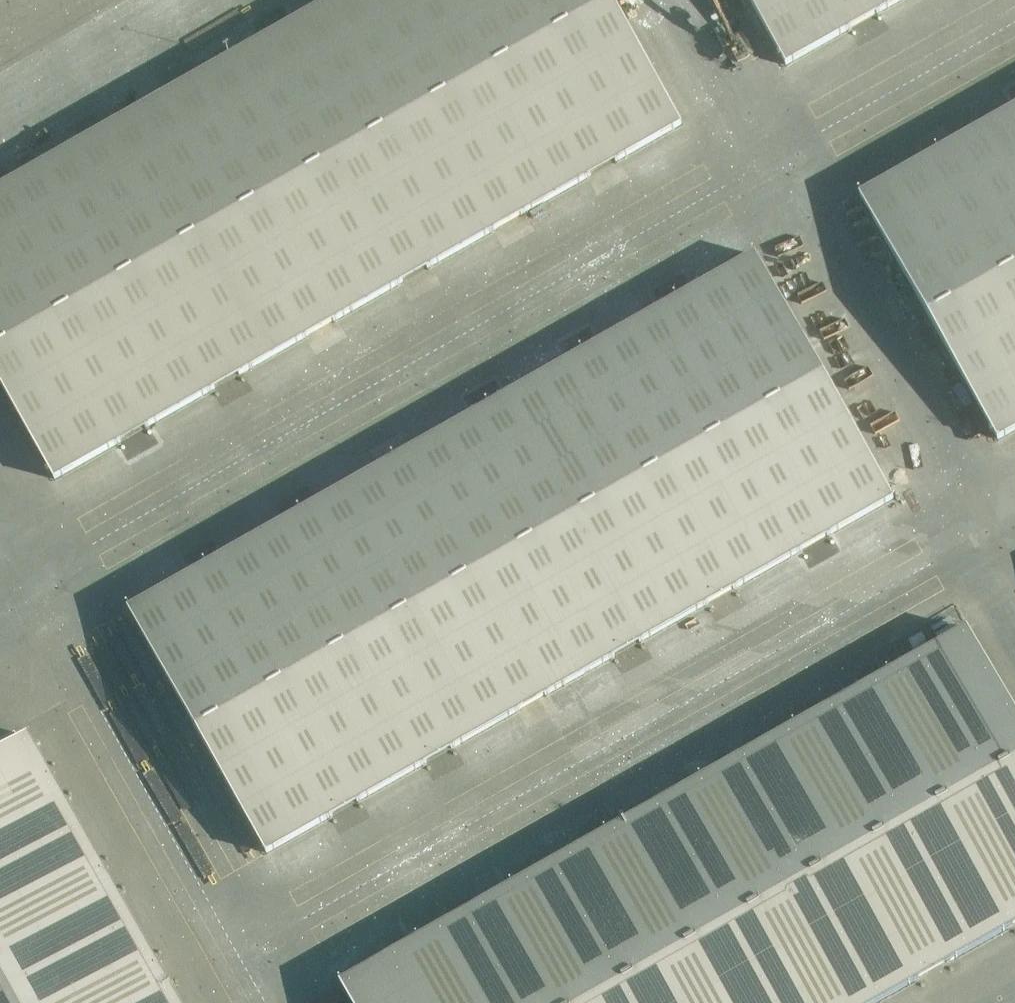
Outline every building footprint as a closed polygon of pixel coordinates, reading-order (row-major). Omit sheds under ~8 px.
[(0,188),(0,384),(54,479),(681,124),(610,0),(332,0),(0,188)] [(185,8),(208,49),(251,24),(237,0),(200,0),(185,8)] [(902,0),(748,0),(786,66),(902,0)] [(859,196),(997,440),(1014,429),(1014,107),(859,196)] [(755,255),(128,610),(266,853),(893,499),(755,255)] [(340,984),(351,1002),(877,1002),(1014,925),(1014,713),(967,628),(340,984)] [(0,751),(0,1002),(179,1002),(28,736),(0,751)]
